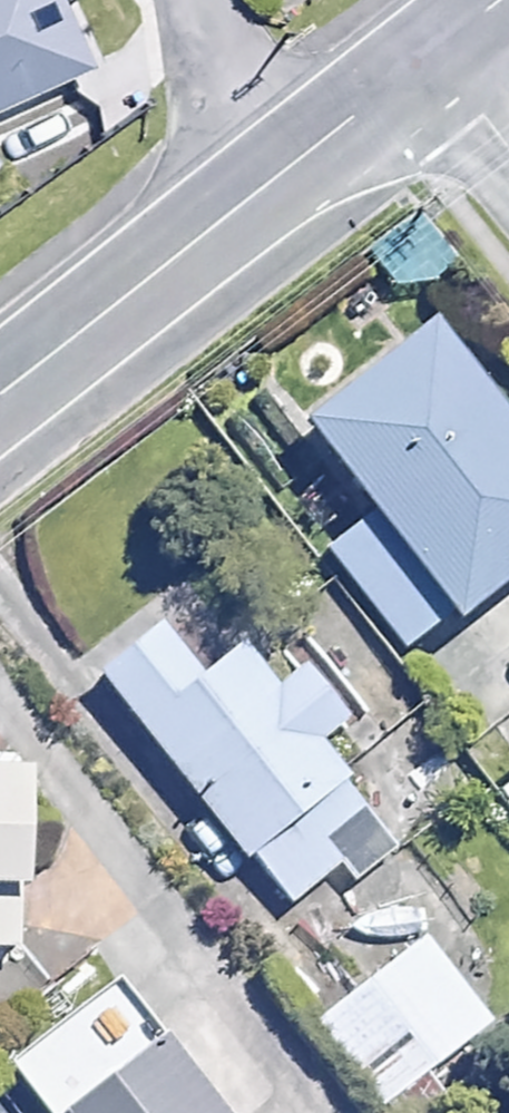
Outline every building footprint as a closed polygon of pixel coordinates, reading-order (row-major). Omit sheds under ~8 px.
[(83,68),(54,0),(0,0),(0,103),(83,68)] [(419,217),(367,260),(400,299),(452,256),(419,217)] [(428,317),(296,423),(369,514),(327,548),(409,650),(508,570),(508,419),(428,317)] [(197,672),(152,616),(92,665),(285,905),(340,860),(356,880),(396,847),(311,742),(345,715),(299,657),(274,677),(241,637),(197,672)] [(0,755),(0,946),(19,947),(26,756),(0,755)] [(490,1019),(422,935),(316,1019),(383,1104),(490,1019)] [(117,981),(11,1064),(49,1112),(53,1112),(62,1106),(67,1112),(220,1112),(117,981)]
